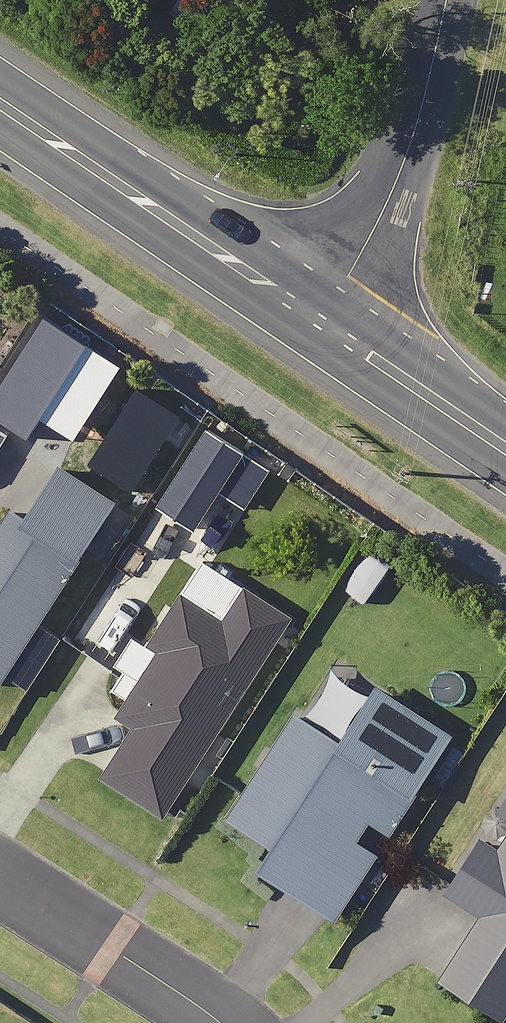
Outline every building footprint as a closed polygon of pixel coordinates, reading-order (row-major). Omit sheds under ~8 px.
[(158,500),(192,522),(215,485),(246,505),(262,480),(196,439),(158,500)] [(36,460),(3,513),(0,517),(0,679),(109,506),(36,460)] [(280,621),(241,597),(220,629),(176,602),(152,639),(164,646),(119,718),(134,727),(103,777),(159,813),(280,621)] [(448,737),(334,662),(301,712),(294,708),(222,820),(265,848),(251,871),(328,920),(372,852),(352,840),(364,822),(384,835),(448,737)] [(496,812),(505,819),(505,796),(496,812)] [(497,851),(478,839),(444,894),(480,917),(442,979),(503,1016),(505,1011),(505,836),(497,851)]
